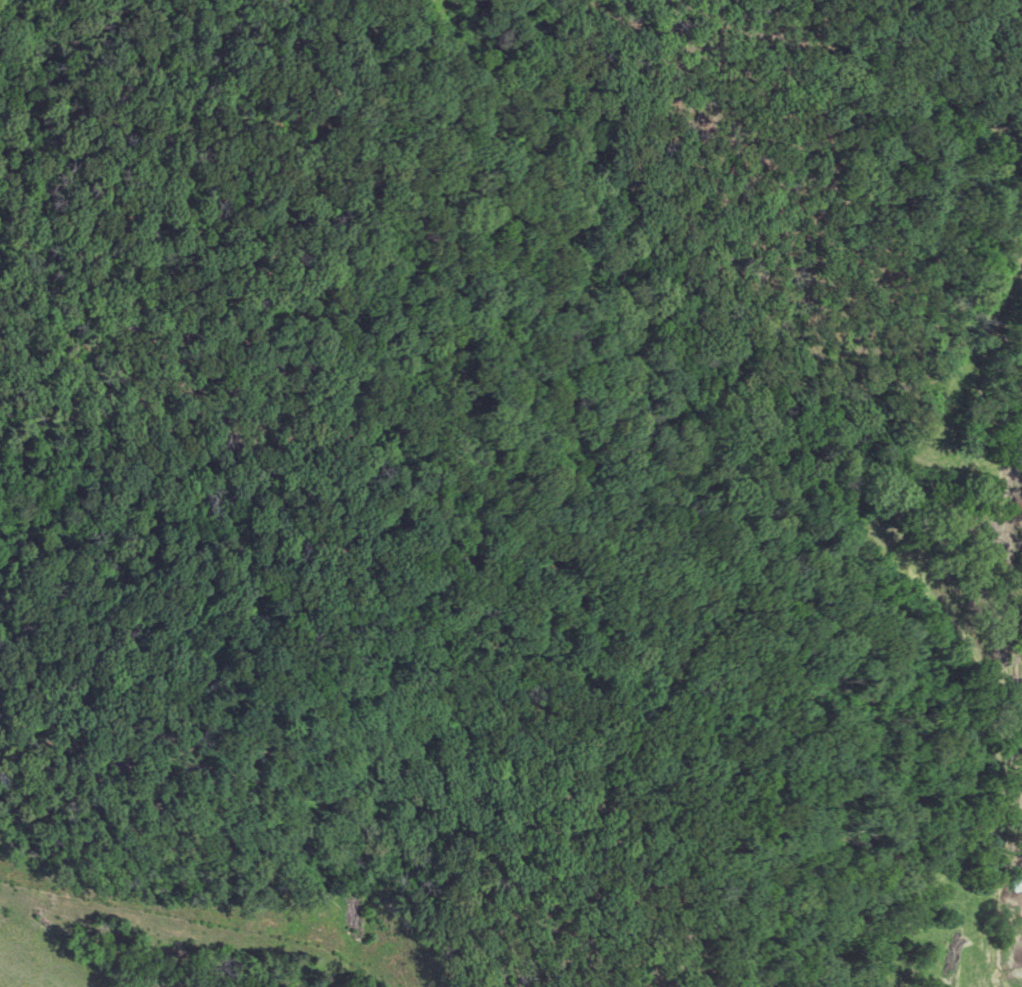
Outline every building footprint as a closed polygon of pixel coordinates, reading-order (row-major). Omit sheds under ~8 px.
[(1010,890),(1021,889),(1021,876),(1009,877),(1010,890)]
